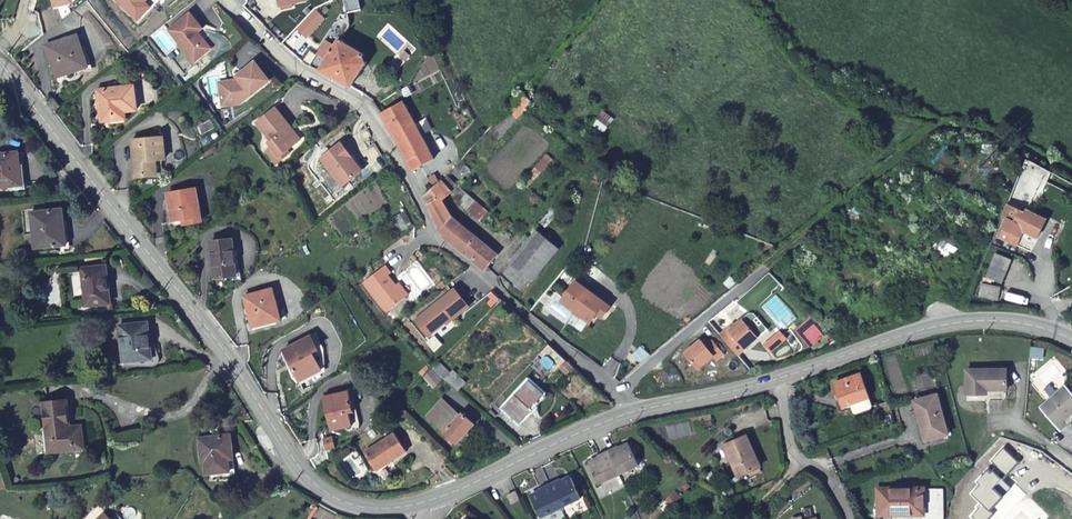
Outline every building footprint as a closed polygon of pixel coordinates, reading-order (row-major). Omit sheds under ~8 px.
[(138,21),(150,7),(145,3),(143,1),(144,0),(117,0),(117,1),(138,21)] [(278,9),(290,7),(289,4),(303,1),(302,0),(276,0),(278,9)] [(297,28),(307,38),(325,20),(315,10),(297,28)] [(189,17),(168,34),(192,65),(203,55),(199,51),(200,47),(203,45),(197,36),(201,33),(189,17)] [(88,70),(80,39),(49,47),(56,74),(70,70),(71,75),(88,70)] [(343,43),(340,41),(335,49),(332,52),(331,52),(330,54),(331,54),(330,56),(326,62),(319,73),(330,77),(343,84),(347,87),(352,90),(368,66),(364,56),(344,43),(345,42),(343,41),(343,43)] [(332,52),(335,49),(325,43),(320,51),(330,56),(331,54),(330,54),(331,52),(332,52)] [(208,51),(203,45),(200,47),(199,51),(203,55),(208,51)] [(330,56),(320,51),(317,56),(326,62),(330,56)] [(241,104),(271,82),(257,64),(238,78),(239,79),(236,81),(220,83),(221,99),(234,99),(235,105),(241,104)] [(138,84),(103,90),(108,121),(133,117),(132,110),(142,108),(138,84)] [(56,98),(48,103),(55,112),(62,106),(56,98)] [(380,116),(410,173),(435,160),(417,125),(406,102),(380,116)] [(286,152),(295,145),(285,131),(289,128),(275,109),(256,124),(270,142),(267,144),(271,148),(265,152),(275,166),(281,161),(279,158),(286,152)] [(289,128),(285,131),(295,145),(300,142),(289,128)] [(164,158),(163,139),(133,142),(135,176),(153,175),(153,159),(164,158)] [(339,145),(319,162),(340,190),(358,176),(347,163),(350,160),(339,145)] [(286,152),(279,158),(281,161),(288,155),(286,152)] [(0,155),(0,188),(20,187),(18,154),(0,155)] [(350,160),(347,163),(358,176),(363,172),(353,158),(350,160)] [(1022,179),(1001,219),(1009,223),(1001,235),(1019,245),(1026,232),(1030,234),(1035,224),(1018,214),(1034,185),(1022,179)] [(444,200),(449,195),(451,193),(438,181),(423,197),(428,207),(442,201),(444,200)] [(205,217),(197,186),(170,193),(176,219),(193,214),(194,220),(205,217)] [(443,235),(471,260),(483,248),(454,220),(442,201),(428,207),(443,235)] [(64,215),(31,218),(35,254),(67,251),(64,215)] [(539,236),(509,268),(529,288),(558,255),(539,236)] [(239,274),(232,239),(208,246),(216,280),(239,274)] [(483,248),(471,260),(484,271),(496,260),(483,248)] [(1013,260),(996,250),(983,275),(1000,284),(1013,260)] [(102,268),(78,270),(82,307),(106,305),(102,268)] [(387,268),(366,283),(388,313),(407,298),(397,287),(389,277),(392,275),(387,268)] [(496,281),(506,290),(511,284),(501,276),(496,281)] [(579,279),(564,298),(593,320),(599,312),(605,316),(613,304),(579,279)] [(443,281),(436,286),(440,291),(447,286),(443,281)] [(400,284),(397,287),(407,298),(409,296),(400,284)] [(285,321),(275,290),(247,297),(254,324),(270,319),(272,325),(285,321)] [(468,308),(454,291),(420,317),(433,333),(450,319),(451,321),(468,308)] [(433,333),(420,317),(415,321),(428,337),(433,333)] [(728,330),(721,336),(738,357),(759,340),(743,321),(736,327),(730,332),(728,330)] [(146,324),(119,327),(123,365),(149,362),(146,324)] [(307,335),(280,351),(299,384),(318,373),(308,355),(316,351),(307,335)] [(701,342),(685,355),(699,372),(714,358),(718,363),(725,357),(713,343),(706,348),(701,342)] [(1006,370),(966,374),(968,397),(988,395),(988,390),(1007,388),(1006,370)] [(453,371),(447,378),(461,391),(468,384),(453,371)] [(429,374),(423,379),(432,388),(438,383),(429,374)] [(833,384),(842,408),(848,406),(866,399),(858,375),(833,384)] [(546,393),(530,380),(506,408),(522,422),(535,408),(533,406),(546,393)] [(1042,405),(1063,428),(1069,422),(1065,417),(1071,410),(1071,388),(1066,382),(1042,405)] [(362,427),(354,391),(328,397),(337,432),(362,427)] [(935,395),(913,401),(924,442),(947,436),(935,395)] [(866,399),(848,406),(851,414),(853,415),(868,410),(869,408),(866,399)] [(451,406),(444,400),(428,416),(435,423),(440,418),(450,408),(451,406)] [(85,452),(82,434),(68,436),(68,430),(71,430),(68,405),(41,409),(47,457),(85,452)] [(435,423),(447,434),(463,417),(451,406),(450,408),(440,418),(435,423)] [(463,417),(447,434),(458,444),(476,425),(465,415),(463,417)] [(394,434),(365,454),(377,474),(407,454),(394,434)] [(233,435),(200,437),(201,455),(205,456),(206,473),(230,471),(228,448),(234,448),(233,435)] [(736,436),(724,442),(741,479),(763,469),(749,438),(739,442),(736,436)] [(618,445),(608,450),(620,474),(640,463),(629,443),(620,447),(618,445)] [(620,474),(608,450),(598,455),(599,458),(590,462),(601,484),(620,474)] [(552,485),(564,508),(584,498),(573,478),(564,482),(563,480),(552,485)] [(544,518),(564,508),(552,485),(543,490),(544,492),(534,498),(544,518)] [(927,489),(928,518),(945,518),(943,489),(927,489)] [(923,490),(880,492),(880,517),(924,516),(923,490)] [(510,495),(514,503),(522,500),(517,491),(510,495)]
